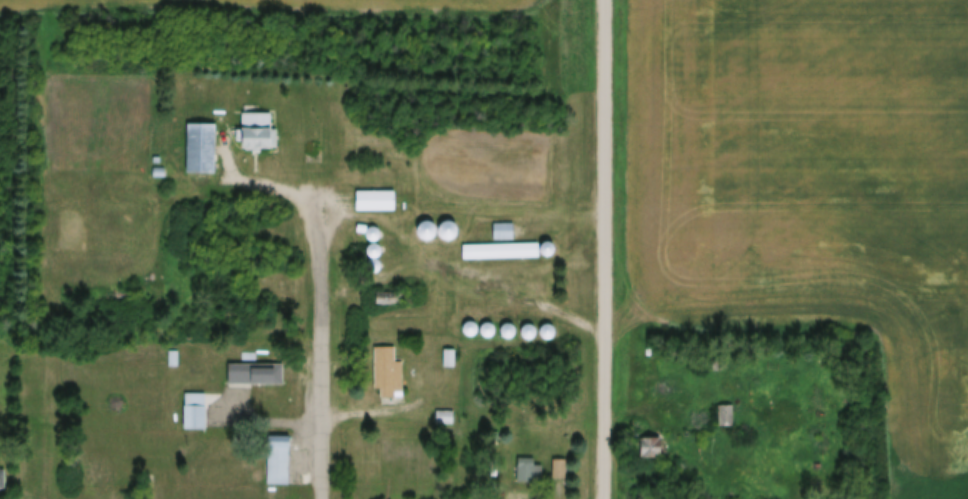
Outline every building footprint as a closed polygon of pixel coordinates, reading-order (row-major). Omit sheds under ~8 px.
[(267,140),(268,142),(239,142),(239,107),(267,106),(267,123),(272,123),(272,140),(267,140)] [(185,117),(212,118),(210,166),(183,165),(185,117)] [(353,184),(391,184),(392,204),(353,204),(353,184)] [(417,224),(418,229),(422,232),(427,234),(432,232),(435,229),(436,224),(435,219),(432,215),(427,214),(422,215),(418,219),(417,224)] [(438,224),(440,228),(443,232),(448,233),(453,232),(457,228),(458,223),(457,219),(453,215),(448,214),(443,215),(440,219),(438,224)] [(492,217),(512,216),(512,232),(493,233),(492,217)] [(367,227),(368,230),(371,233),(374,234),(378,233),(381,230),(381,227),(380,223),(378,221),(374,220),(371,221),(368,223),(367,227)] [(438,236),(449,246),(461,233),(449,221),(438,233),(427,223),(419,232),(431,243),(438,236)] [(539,242),(540,245),(543,248),(547,249),(550,248),(553,245),(554,241),(553,238),(550,235),(546,234),(543,235),(540,238),(539,242)] [(368,243),(369,247),(371,249),(375,250),(378,249),(381,247),(382,243),(381,239),(378,237),(375,236),(371,237),(369,239),(368,243)] [(461,238),(537,236),(537,250),(461,252),(461,238)] [(464,246),(464,260),(541,260),(541,246),(464,246)] [(368,259),(369,262),(371,265),(375,266),(379,265),(381,262),(382,259),(381,255),(379,252),(375,252),(371,252),(369,255),(368,259)] [(463,322),(464,325),(467,328),(471,329),(474,328),(477,325),(478,322),(477,318),(474,316),(470,315),(467,316),(464,318),(463,322)] [(480,323),(481,327),(484,329),(488,330),(491,329),(494,327),(495,323),(494,320),(491,317),(487,316),(484,317),(481,320),(480,323)] [(501,324),(502,328),(504,330),(508,331),(512,330),(514,328),(515,324),(514,321),(512,318),(508,317),(504,318),(502,321),(501,324)] [(541,325),(542,328),(544,331),(548,332),(551,331),(554,328),(555,324),(554,321),(551,318),(548,317),(544,318),(542,321),(541,325)] [(522,325),(522,329),(525,331),(529,332),(532,331),(535,329),(536,325),(535,322),(532,319),(529,318),(525,319),(522,322),(522,325)] [(391,355),(401,355),(402,384),(391,384),(391,390),(371,390),(371,341),(391,341),(391,355)] [(441,343),(455,343),(455,359),(441,360),(441,343)] [(178,344),(178,359),(169,359),(169,344),(178,344)] [(282,357),(282,376),(225,376),(225,357),(282,357)] [(203,387),(203,423),(181,423),(181,387),(203,387)] [(718,399),(732,398),(732,419),(719,419),(718,399)] [(436,403),(452,404),(451,416),(435,415),(436,403)] [(268,428),(288,429),(285,479),(266,478),(268,428)] [(657,431),(657,450),(636,450),(635,432),(657,431)] [(641,440),(642,461),(664,461),(663,440),(641,440)] [(516,451),(530,451),(530,458),(540,458),(541,474),(516,474),(516,451)] [(551,474),(551,453),(567,453),(567,474),(551,474)]
